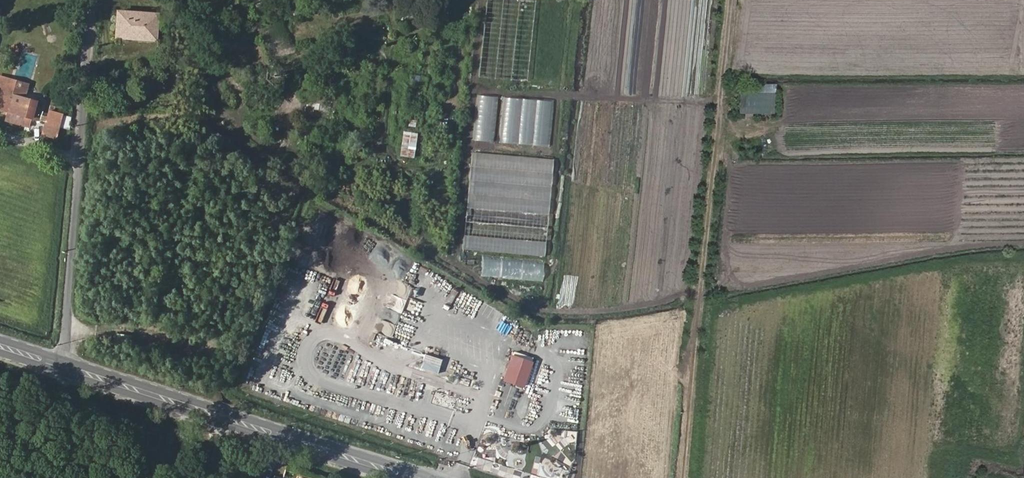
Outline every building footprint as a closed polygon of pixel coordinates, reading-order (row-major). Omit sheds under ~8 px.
[(118,12),(116,35),(133,37),(134,33),(152,34),(153,14),(118,12)] [(34,117),(36,111),(40,101),(20,95),(13,93),(17,82),(5,78),(1,90),(0,93),(0,107),(7,110),(4,119),(25,126),(28,115),(34,117)] [(13,93),(20,95),(24,84),(17,82),(13,93)] [(739,104),(765,105),(765,82),(736,82),(735,87),(735,90),(740,90),(739,104)] [(473,140),(494,142),(497,96),(476,95),(473,140)] [(48,115),(47,121),(43,131),(52,134),(59,113),(50,110),(48,115)] [(34,117),(47,121),(48,115),(36,111),(34,117)] [(61,115),(60,125),(68,126),(69,116),(61,115)] [(414,157),(416,132),(402,130),(400,156),(414,157)] [(461,249),(544,256),(553,158),(469,151),(461,249)] [(391,336),(410,287),(397,281),(378,331),(391,336)] [(418,313),(423,303),(409,297),(404,307),(418,313)] [(424,354),(419,369),(436,374),(441,359),(424,354)] [(503,361),(496,384),(516,390),(524,367),(503,361)]
